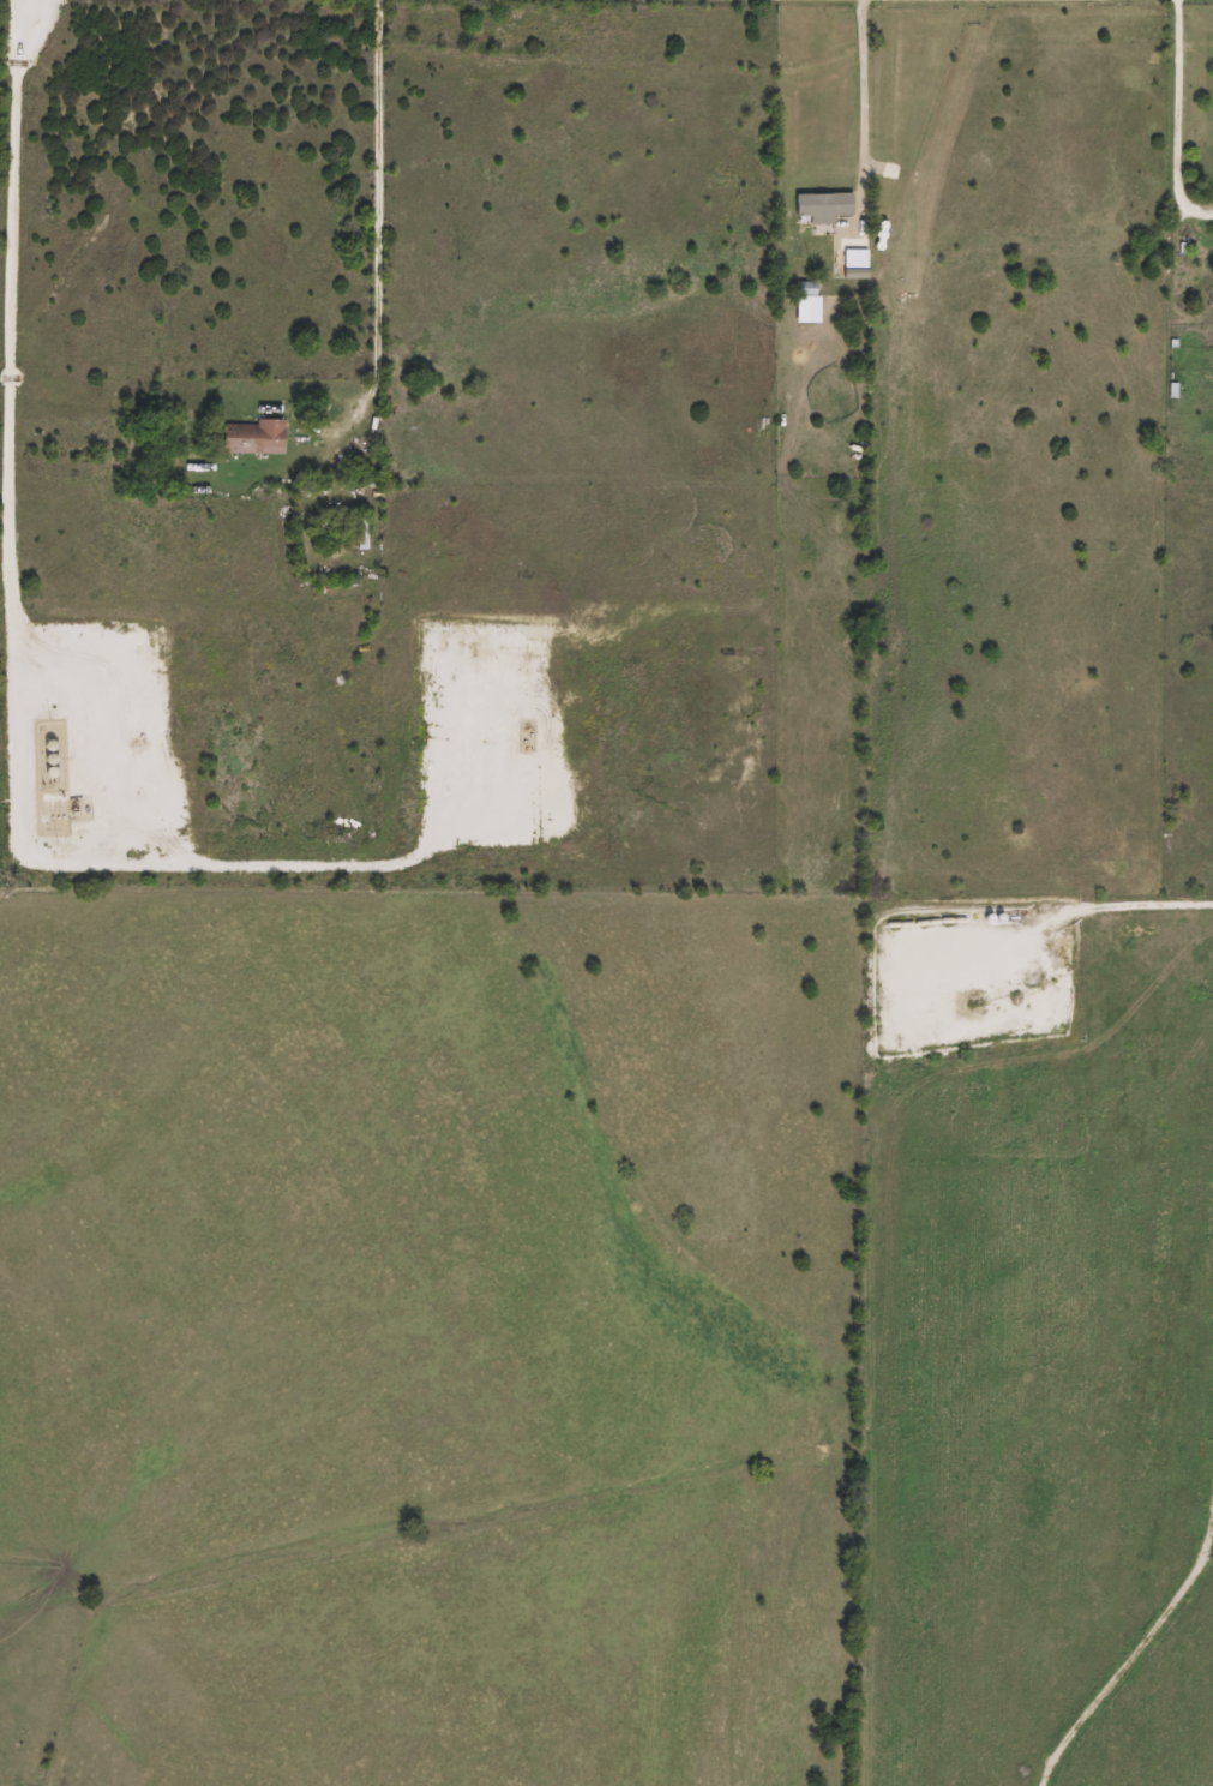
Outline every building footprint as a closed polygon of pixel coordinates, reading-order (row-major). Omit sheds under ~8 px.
[(798,194),(855,194),(855,215),(798,215),(798,194)] [(818,282),(818,295),(801,295),(801,282),(818,282)] [(259,424),(259,419),(288,419),(288,454),(226,454),(226,424),(259,424)] [(358,516),(368,516),(368,549),(358,549),(358,516)]
